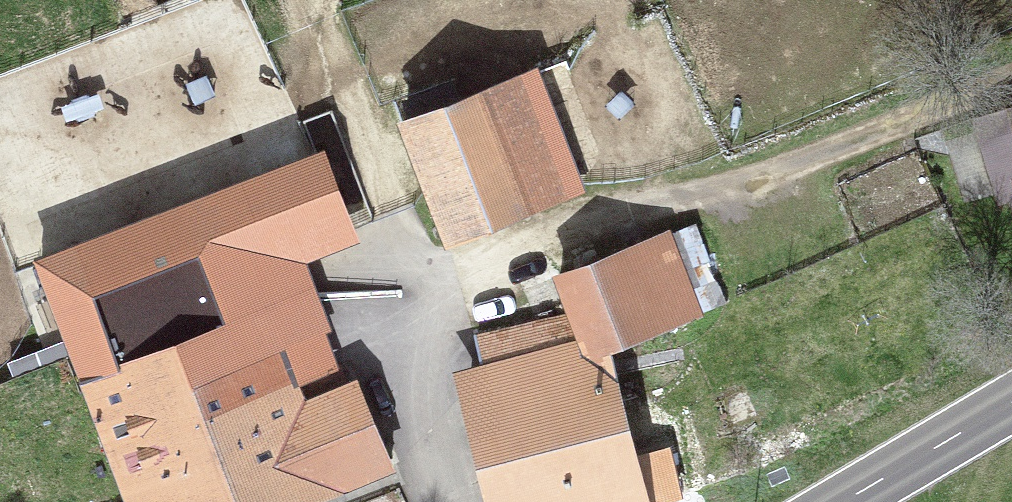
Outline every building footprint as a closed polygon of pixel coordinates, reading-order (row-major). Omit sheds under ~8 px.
[(564,60),(457,103),(449,84),(407,100),(414,120),(404,124),(447,237),(578,185),(570,166),(602,154),(564,60)] [(977,118),(996,178),(1011,173),(1011,107),(977,118)] [(317,158),(208,199),(237,273),(345,231),(317,158)] [(171,298),(237,273),(208,199),(40,262),(47,280),(22,290),(49,358),(74,348),(85,375),(187,337),(171,298)] [(693,226),(559,275),(575,315),(587,345),(597,343),(598,348),(722,300),(693,226)] [(187,337),(85,375),(135,501),(271,501),(388,457),(353,382),(305,404),(280,348),(327,328),(315,293),(295,301),(293,297),(187,337)] [(477,337),(486,369),(587,345),(575,315),(477,337)] [(470,373),(497,501),(631,501),(598,348),(597,343),(587,345),(486,369),(470,373)]
